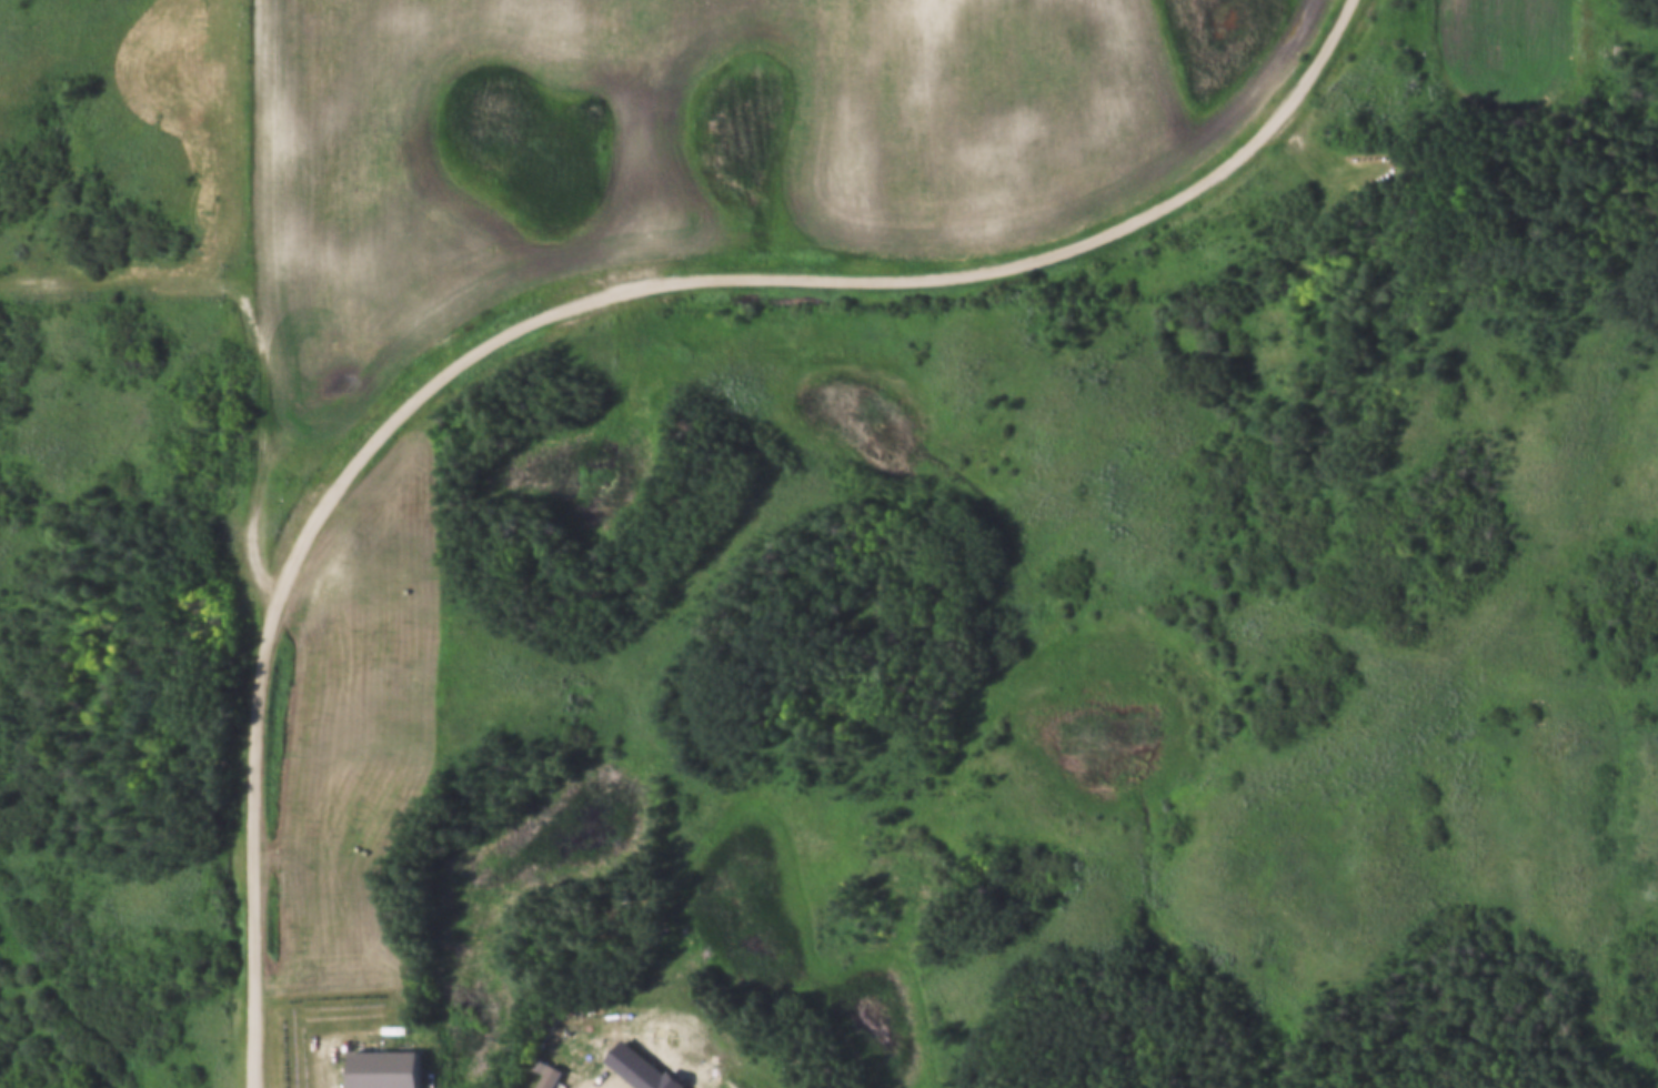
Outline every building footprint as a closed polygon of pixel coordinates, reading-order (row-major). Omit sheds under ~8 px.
[(538,1060),(534,1069),(543,1074),(536,1087),(552,1087),(560,1071),(538,1060)]
